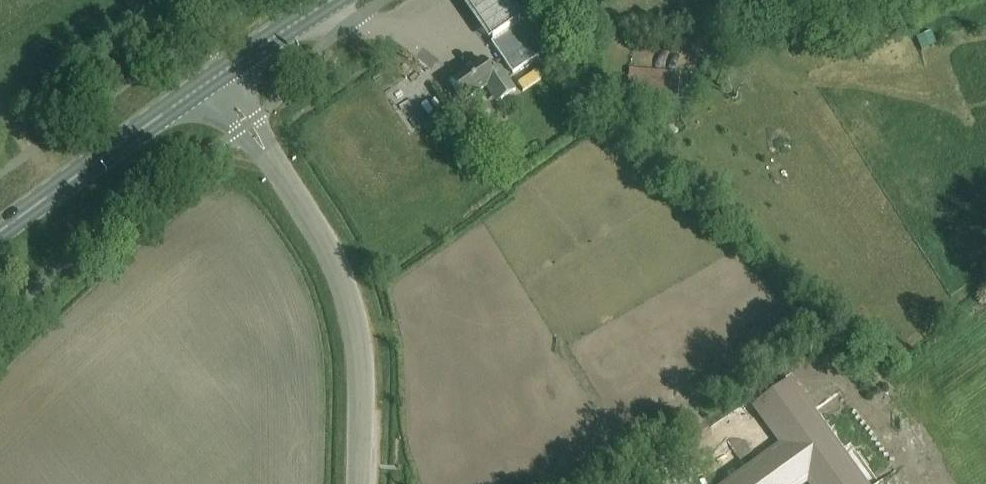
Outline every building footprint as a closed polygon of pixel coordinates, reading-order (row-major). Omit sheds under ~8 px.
[(489,36),(521,13),(512,0),(464,0),(489,36)] [(512,73),(541,52),(519,22),(490,43),(512,73)] [(499,68),(490,74),(480,59),(449,81),(464,104),(491,85),(501,99),(514,89),(499,68)] [(531,89),(549,76),(545,70),(526,83),(531,89)] [(630,70),(628,97),(678,101),(681,74),(630,70)] [(808,476),(814,483),(851,483),(805,419),(780,436),(791,451),(743,483),(796,483),(808,476)]
